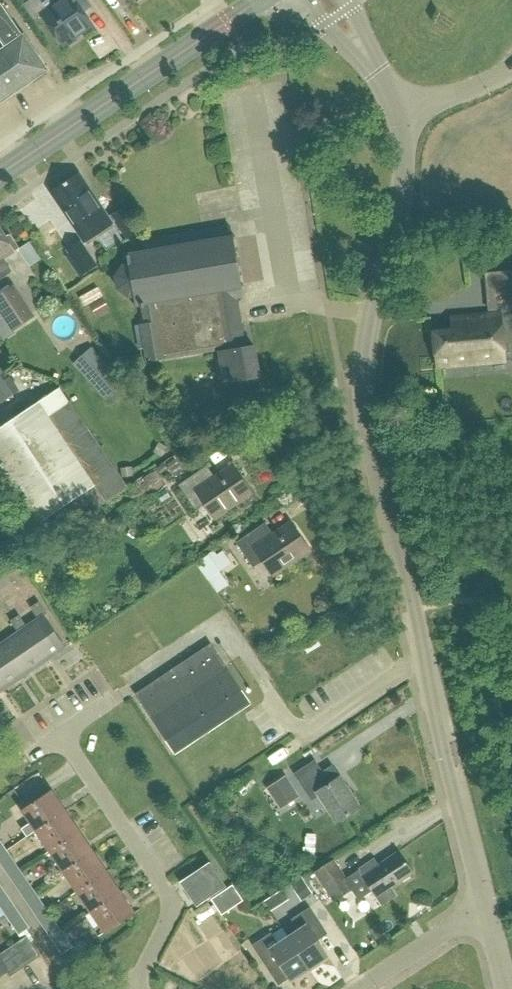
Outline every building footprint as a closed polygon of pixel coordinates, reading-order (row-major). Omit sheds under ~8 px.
[(39,1),(38,2),(38,3),(38,5),(38,7),(39,8),(43,14),(41,15),(61,45),(67,41),(68,42),(73,39),(72,37),(91,24),(81,9),(88,4),(85,0),(40,0),(39,1)] [(46,70),(0,4),(0,101),(46,70)] [(113,226),(107,217),(78,174),(50,192),(63,210),(83,240),(93,233),(96,237),(113,226)] [(126,240),(138,231),(125,213),(113,221),(126,240)] [(144,323),(237,307),(235,298),(242,297),(241,286),(243,286),(243,284),(241,284),(234,239),(235,238),(234,236),(231,237),(230,227),(142,241),(144,252),(125,255),(125,257),(127,257),(128,263),(123,264),(115,276),(117,289),(128,296),(133,295),(135,302),(133,303),(133,305),(140,304),(141,306),(142,306),(144,323)] [(0,228),(0,279),(12,271),(4,259),(19,249),(9,234),(6,237),(0,228)] [(82,273),(96,264),(80,240),(66,250),(82,273)] [(0,295),(0,311),(13,331),(35,317),(15,286),(0,295)] [(91,305),(97,317),(110,309),(104,298),(91,305)] [(237,307),(144,323),(140,324),(147,361),(219,349),(222,367),(230,365),(233,381),(259,376),(253,345),(244,347),(241,325),(240,325),(237,307)] [(0,311),(0,336),(4,342),(15,335),(13,331),(0,311)] [(436,367),(505,361),(500,313),(450,317),(451,330),(432,331),(436,367)] [(107,365),(89,382),(105,400),(123,383),(107,365)] [(14,394),(0,373),(0,401),(1,403),(14,394)] [(126,488),(58,388),(0,427),(0,475),(45,542),(126,488)] [(250,492),(231,465),(214,477),(206,465),(178,485),(194,508),(204,501),(214,517),(250,492)] [(273,534),(265,522),(236,542),(252,566),(262,559),(272,574),(309,550),(290,522),(273,534)] [(210,556),(198,565),(211,582),(223,573),(216,564),(228,556),(225,551),(219,555),(216,551),(209,555),(210,556)] [(22,628),(45,662),(65,648),(43,615),(47,613),(39,601),(30,607),(37,618),(26,626),(22,628)] [(22,628),(26,626),(19,615),(10,621),(17,632),(2,642),(25,675),(45,662),(22,628)] [(2,642),(0,643),(0,681),(5,688),(25,675),(2,642)] [(175,752),(250,702),(211,644),(136,694),(175,752)] [(323,772),(315,760),(295,774),(310,797),(317,792),(336,822),(360,806),(333,765),(323,772)] [(299,797),(285,777),(269,788),(282,808),(299,797)] [(35,831),(65,810),(51,789),(21,809),(30,823),(21,829),(27,836),(35,831)] [(49,851),(79,830),(65,810),(35,831),(49,851)] [(63,871),(93,851),(79,830),(49,851),(63,871)] [(17,866),(6,850),(0,854),(0,863),(7,873),(17,866)] [(76,891),(106,871),(93,851),(63,871),(76,891)] [(412,872),(399,851),(378,864),(374,858),(358,869),(359,871),(347,879),(334,860),(315,872),(334,901),(352,889),(358,898),(371,890),(382,905),(397,895),(391,886),(412,872)] [(198,905),(211,896),(225,887),(208,862),(186,877),(181,881),(198,905)] [(20,893),(31,886),(20,870),(10,877),(20,893)] [(90,911),(120,891),(106,871),(76,891),(90,911)] [(34,913),(44,906),(34,890),(23,897),(34,913)] [(15,907),(5,891),(0,894),(0,907),(5,914),(15,907)] [(120,891),(90,911),(104,932),(127,917),(134,912),(120,891)] [(288,936),(309,968),(328,956),(313,933),(322,927),(309,907),(291,919),(298,929),(288,936)] [(37,917),(48,933),(58,926),(47,910),(37,917)] [(27,929),(29,927),(18,911),(8,919),(19,935),(27,929)] [(62,953),(71,947),(61,931),(51,938),(62,953)] [(309,968),(288,936),(277,943),(270,932),(252,945),(265,965),(275,958),(290,981),(309,968)] [(16,943),(30,963),(40,956),(30,941),(26,936),(16,943)] [(20,970),(30,963),(16,943),(6,949),(20,970)] [(20,970),(6,949),(0,953),(0,962),(7,973),(10,977),(20,970)]
